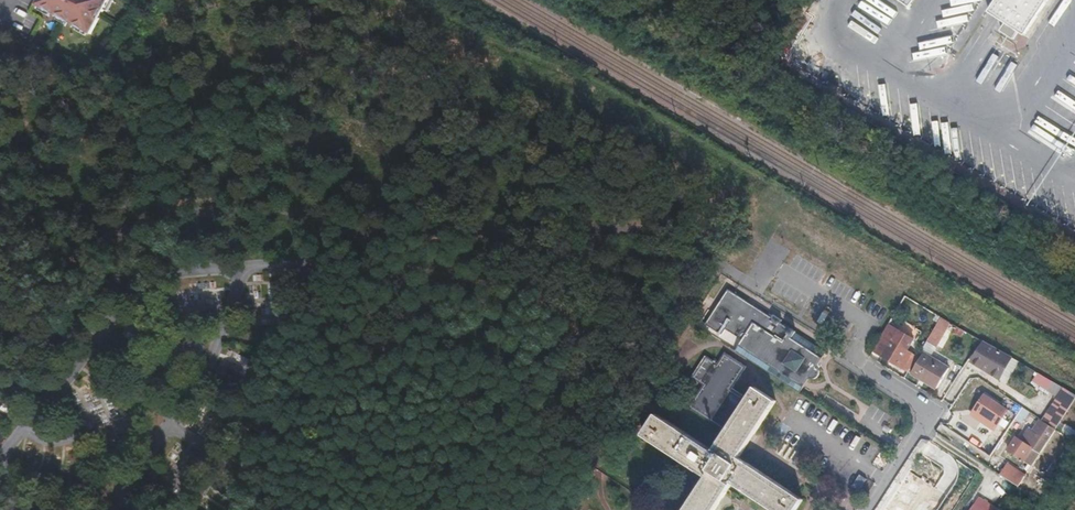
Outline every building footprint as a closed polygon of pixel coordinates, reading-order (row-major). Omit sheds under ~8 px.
[(35,4),(89,34),(107,0),(37,0),(35,4)] [(885,3),(890,6),(893,1),(892,0),(864,0),(881,10),(885,3)] [(1047,0),(998,0),(991,12),(1007,23),(1020,31),(1025,34),(1047,0)] [(1020,31),(1007,23),(1002,31),(1015,39),(1020,31)] [(741,339),(734,350),(799,392),(805,382),(808,377),(809,377),(811,378),(812,378),(814,377),(815,376),(817,375),(818,374),(818,372),(818,370),(817,369),(816,367),(815,366),(818,361),(824,351),(794,332),(794,330),(789,328),(777,321),(776,323),(770,320),(772,318),(726,289),(704,324),(721,334),(724,328),(741,339)] [(957,329),(959,326),(942,315),(937,322),(942,325),(952,331),(954,327),(957,329)] [(934,339),(942,325),(937,322),(929,336),(934,339)] [(897,331),(887,325),(873,350),(897,365),(901,358),(907,361),(913,352),(906,349),(913,338),(898,329),(897,331)] [(934,339),(929,336),(920,351),(921,352),(910,371),(936,387),(948,367),(926,354),(934,339)] [(993,345),(980,338),(974,348),(977,350),(971,359),(996,375),(1002,365),(986,356),(990,350),(993,345)] [(1012,362),(1015,358),(993,345),(990,350),(1010,361),(1012,362)] [(977,350),(974,348),(968,358),(971,359),(977,350)] [(1010,361),(990,350),(986,356),(1002,365),(996,375),(1000,377),(1010,361)] [(703,386),(690,406),(725,429),(712,449),(677,426),(670,437),(649,423),(643,432),(707,475),(683,509),(713,509),(733,481),(777,509),(794,509),(803,497),(739,455),(776,400),(754,386),(747,397),(732,388),(746,366),(725,351),(717,363),(707,355),(693,376),(704,383),(702,386),(703,386)] [(912,364),(918,355),(913,352),(907,361),(912,364)] [(912,364),(901,358),(897,365),(908,371),(912,364)] [(1074,392),(1060,384),(1053,397),(1067,405),(1074,392)] [(690,406),(703,386),(702,386),(689,405),(690,406)] [(998,423),(1007,409),(984,394),(975,408),(998,423)] [(1064,410),(1067,405),(1053,397),(1040,417),(1054,426),(1059,418),(1051,414),(1057,405),(1064,410)] [(1051,414),(1059,418),(1064,410),(1057,405),(1051,414)] [(670,437),(677,426),(657,412),(649,423),(670,437)] [(1039,417),(1032,428),(1034,429),(1039,423),(1046,428),(1030,451),(1018,444),(1028,427),(1027,427),(1020,438),(1016,435),(1008,445),(1031,461),(1053,427),(1039,417)] [(1032,428),(1029,426),(1028,427),(1018,444),(1030,451),(1046,428),(1039,423),(1034,429),(1032,428)] [(991,430),(979,448),(990,455),(1001,437),(991,430)] [(1023,474),(1007,463),(1001,472),(1017,483),(1023,474)] [(911,474),(888,509),(934,509),(944,496),(911,474)] [(999,491),(984,481),(974,496),(989,505),(991,503),(999,491)] [(991,503),(989,501),(984,508),(975,502),(971,508),(970,509),(997,509),(999,508),(991,503)]
